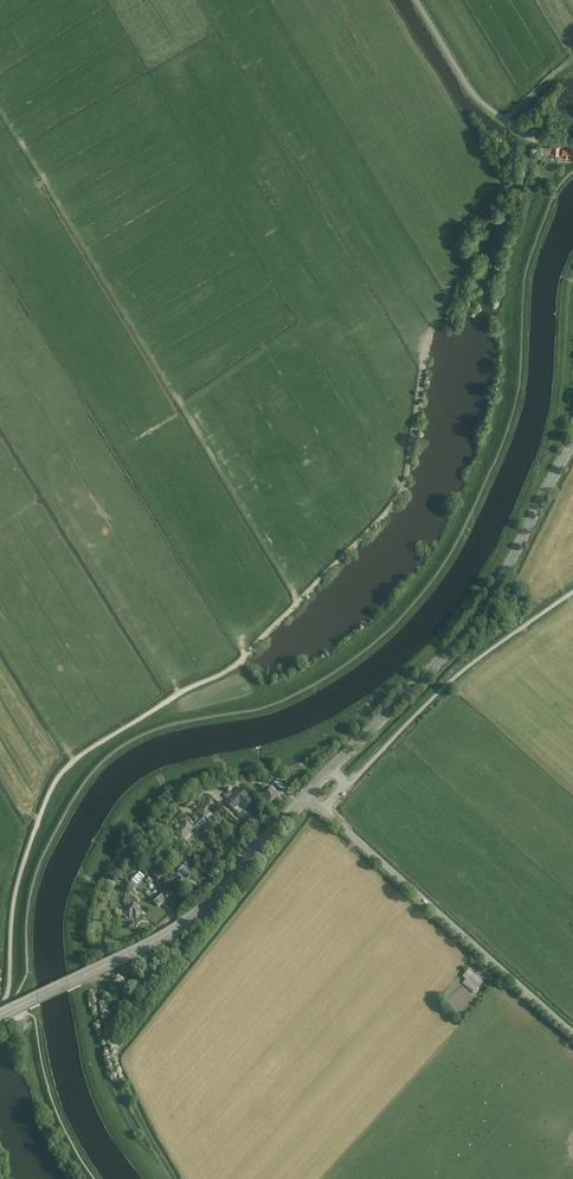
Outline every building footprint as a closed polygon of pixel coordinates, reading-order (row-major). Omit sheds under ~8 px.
[(563,149),(562,156),(571,157),(570,159),(572,159),(572,148),(571,147),(571,150),(563,149)] [(287,786),(279,778),(274,782),(283,791),(287,786)] [(241,786),(226,802),(234,809),(240,804),(245,808),(254,799),(241,786)] [(270,786),(261,794),(271,804),(280,795),(270,786)] [(197,811),(204,819),(218,806),(210,798),(197,811)] [(209,825),(203,819),(200,822),(206,827),(209,825)] [(186,821),(175,832),(182,840),(194,828),(186,821)] [(206,827),(200,822),(197,824),(203,830),(206,827)] [(174,884),(178,888),(186,882),(183,879),(186,877),(178,869),(170,876),(172,878),(172,879),(176,883),(174,884)] [(142,872),(130,883),(134,887),(146,876),(142,872)] [(106,883),(114,886),(116,881),(108,878),(106,883)] [(152,899),(159,906),(166,899),(160,892),(152,899)] [(129,908),(124,913),(131,920),(133,917),(137,921),(145,914),(135,903),(134,903),(127,896),(124,903),(129,908)] [(484,983),(470,970),(464,977),(468,980),(466,983),(476,992),(484,983)]
